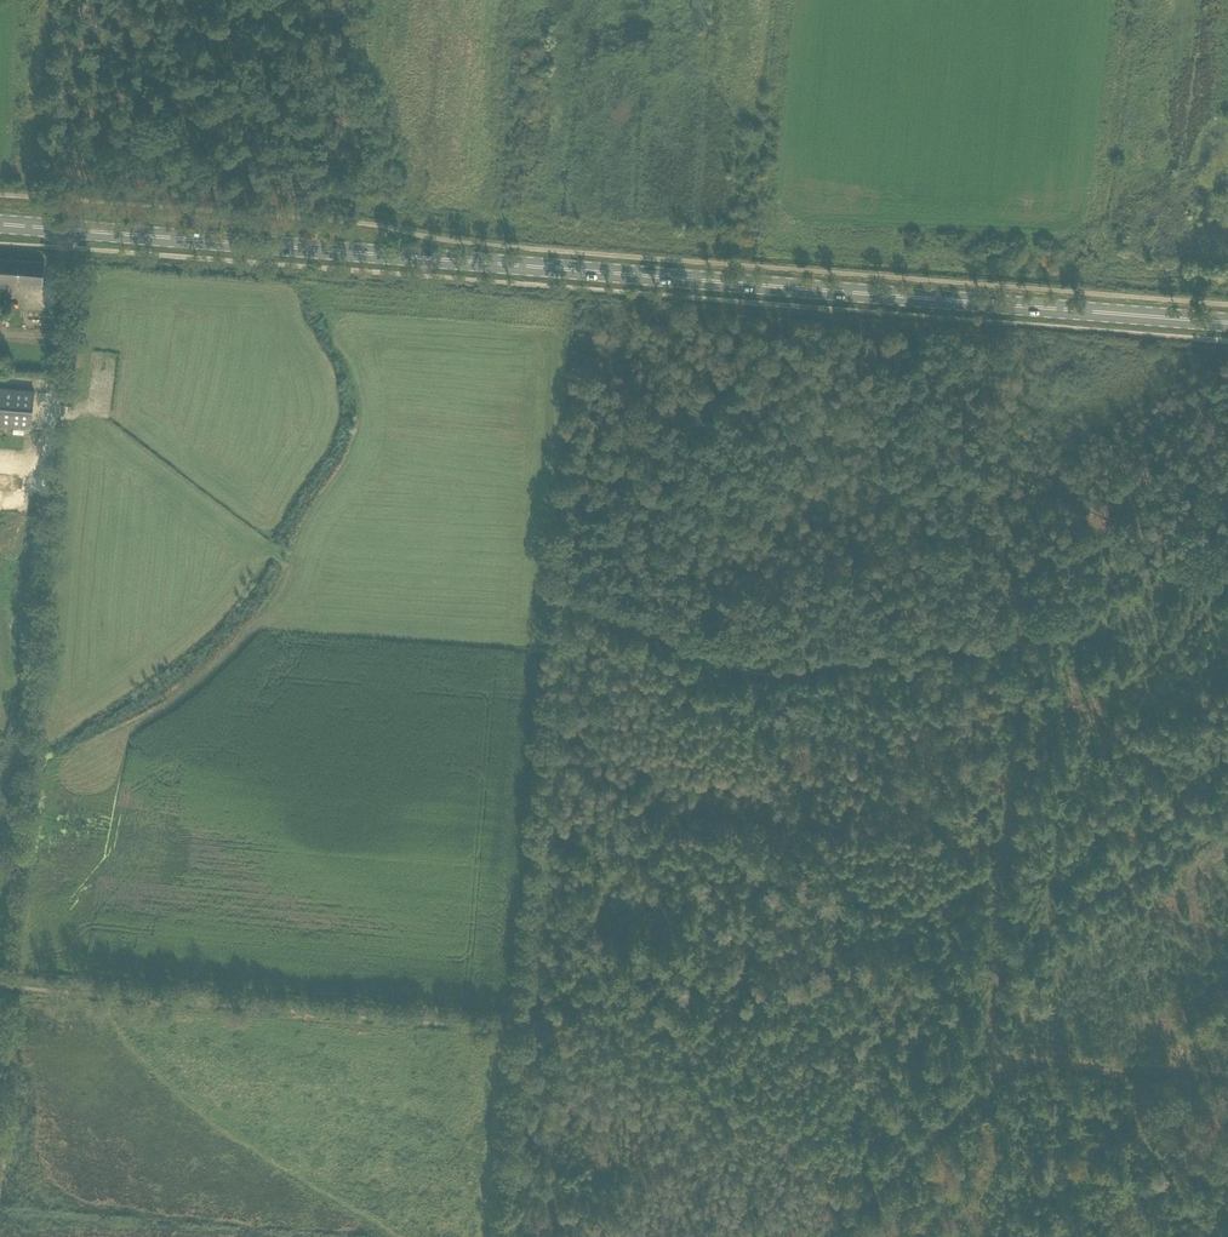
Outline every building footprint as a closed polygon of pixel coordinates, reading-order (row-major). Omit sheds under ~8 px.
[(43,286),(45,262),(0,258),(0,282),(43,286)] [(31,427),(34,390),(0,387),(0,425),(31,427)]
